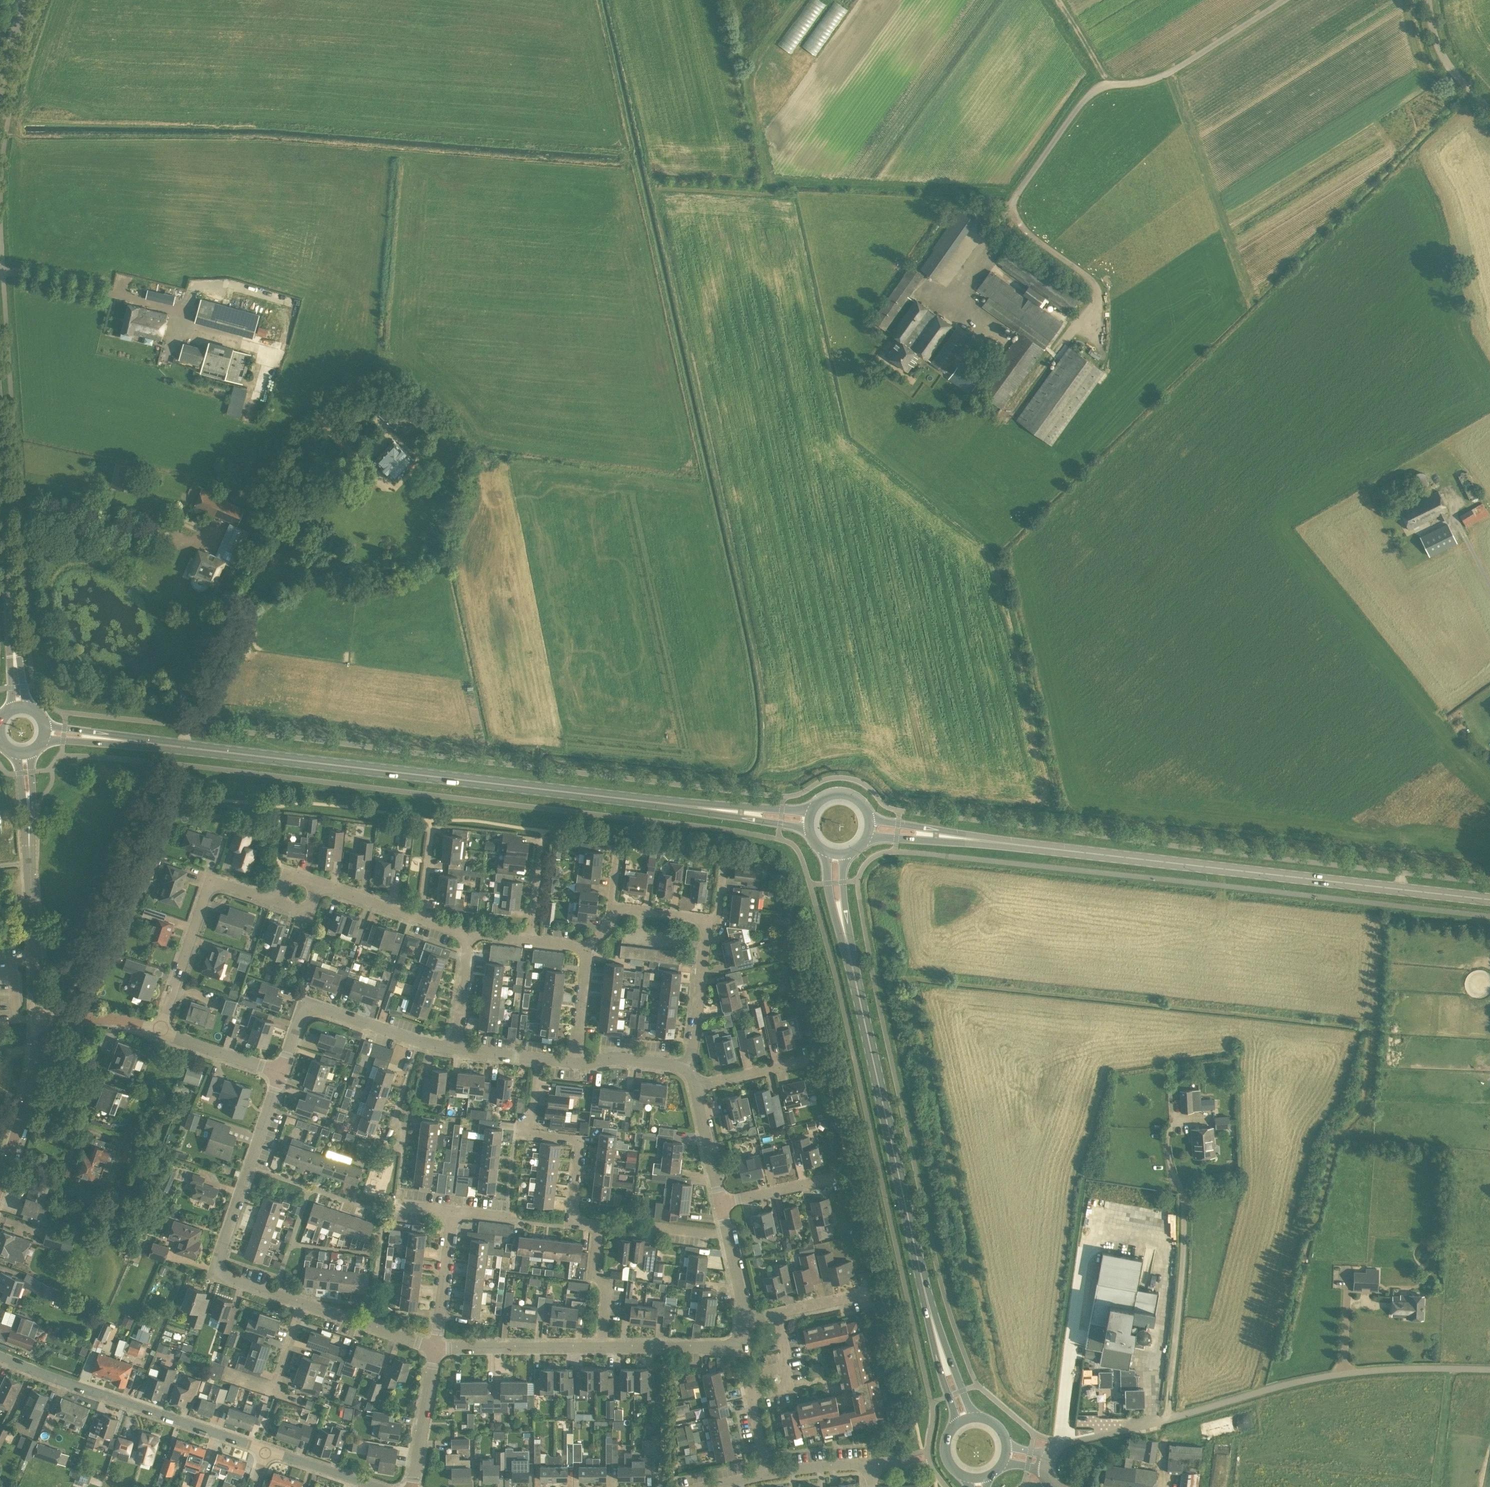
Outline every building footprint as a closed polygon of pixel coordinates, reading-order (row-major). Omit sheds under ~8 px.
[(784,40),(795,48),(827,3),(822,0),(813,0),(784,40)] [(848,8),(836,0),(835,0),(820,23),(820,22),(804,46),(817,55),(848,8)] [(935,249),(948,258),(974,220),(959,210),(932,248),(934,250),(935,249)] [(1081,297),(1008,245),(997,261),(1069,314),(1081,297)] [(934,250),(921,269),(934,278),(948,258),(935,249),(934,250)] [(872,320),(885,330),(924,275),(910,266),(872,320)] [(988,297),(982,306),(1019,333),(977,391),(1001,408),(1044,349),(1043,349),(1062,322),(990,270),(976,290),(988,297)] [(176,296),(148,289),(146,298),(174,304),(176,296)] [(252,338),(259,314),(201,298),(194,322),(252,338)] [(916,298),(890,335),(897,340),(886,356),(907,371),(918,355),(926,361),(952,324),(916,298)] [(121,331),(133,334),(159,339),(166,313),(139,306),(139,307),(127,304),(121,331)] [(257,333),(266,336),(268,328),(259,326),(257,333)] [(944,373),(970,337),(956,327),(930,363),(944,373)] [(183,342),(178,359),(193,363),(197,346),(183,342)] [(1017,421),(1052,445),(1104,372),(1069,347),(1017,421)] [(205,354),(202,365),(238,374),(244,352),(228,348),(225,359),(205,354)] [(969,393),(980,377),(960,362),(948,378),(969,393)] [(227,412),(241,416),(248,394),(234,390),(227,412)] [(380,414),(395,428),(404,418),(390,404),(380,414)] [(321,427),(331,420),(324,409),(314,416),(321,427)] [(413,459),(394,440),(375,459),(395,478),(413,459)] [(1421,488),(1426,486),(1428,482),(1428,478),(1426,475),(1423,472),(1418,472),(1415,474),(1412,477),(1412,481),(1414,485),(1417,487),(1421,488)] [(201,489),(193,507),(237,525),(246,507),(201,489)] [(1399,509),(1409,529),(1438,515),(1441,521),(1447,518),(1445,512),(1447,511),(1437,491),(1399,509)] [(1459,515),(1466,527),(1489,513),(1482,502),(1459,515)] [(1456,542),(1447,524),(1420,537),(1429,555),(1456,542)] [(222,558),(221,560),(199,551),(188,575),(215,586),(226,560),(234,564),(241,549),(225,542),(219,557),(222,558)] [(238,660),(245,650),(242,647),(235,657),(238,660)] [(299,820),(299,816),(288,814),(287,823),(291,824),(292,819),(299,820)] [(315,832),(317,818),(309,817),(307,831),(315,832)] [(412,829),(403,828),(401,844),(410,845),(412,829)] [(442,847),(459,849),(460,840),(467,841),(468,830),(453,828),(452,834),(444,833),(442,847)] [(249,870),(256,850),(249,847),(253,835),(235,829),(229,847),(237,850),(232,864),(249,870)] [(197,851),(197,853),(214,858),(221,837),(207,832),(206,836),(188,830),(182,846),(197,851)] [(319,864),(331,866),(332,859),(341,860),(344,831),(330,830),(328,845),(321,844),(319,864)] [(501,846),(506,847),(506,853),(526,855),(527,843),(522,843),(522,835),(503,833),(502,837),(501,846)] [(289,834),(287,855),(305,857),(308,837),(289,834)] [(348,874),(362,875),(364,859),(371,859),(373,842),(361,840),(359,853),(351,852),(348,874)] [(580,853),(584,853),(582,862),(600,864),(602,852),(603,852),(604,844),(581,842),(580,853)] [(657,846),(650,846),(649,856),(647,871),(654,872),(656,857),(657,846)] [(465,858),(458,857),(459,849),(442,847),(441,859),(449,860),(448,867),(463,869),(465,858)] [(374,882),(391,884),(393,867),(402,868),(404,852),(389,850),(387,862),(377,860),(374,882)] [(695,851),(687,850),(686,857),(694,858),(695,851)] [(149,859),(159,862),(161,855),(151,852),(149,859)] [(526,856),(526,855),(506,853),(505,853),(503,866),(523,868),(525,856),(526,856)] [(600,864),(582,862),(581,870),(578,870),(576,881),(591,883),(599,884),(600,878),(599,878),(600,864)] [(656,895),(671,897),(673,880),(677,880),(681,881),(684,863),(670,862),(668,874),(659,873),(656,895)] [(164,882),(159,899),(179,906),(184,890),(180,889),(186,871),(167,865),(162,881),(164,882)] [(736,866),(734,878),(747,880),(747,886),(759,887),(760,879),(754,879),(756,869),(736,866)] [(438,886),(456,888),(457,880),(462,881),(463,874),(481,876),(482,871),(463,869),(448,867),(448,874),(439,873),(438,886)] [(704,888),(705,881),(692,879),(694,870),(687,869),(685,882),(690,882),(690,887),(691,887),(690,900),(704,901),(706,888),(704,888)] [(636,875),(629,875),(627,892),(644,894),(647,873),(636,871),(636,875)] [(500,893),(520,895),(521,882),(515,881),(515,874),(497,872),(496,872),(494,892),(500,893)] [(575,893),(579,893),(578,902),(596,904),(597,891),(590,890),(591,883),(576,881),(575,893)] [(464,898),(455,897),(456,888),(438,886),(436,899),(445,900),(444,907),(463,910),(464,898)] [(733,887),(732,894),(731,906),(747,908),(753,909),(755,909),(756,897),(761,897),(762,891),(759,890),(760,890),(733,887)] [(478,910),(479,896),(486,896),(486,890),(472,890),(471,909),(478,910)] [(518,909),(520,895),(500,893),(499,903),(493,902),(492,912),(511,914),(511,909),(518,909)] [(596,904),(578,902),(577,909),(573,909),(571,921),(587,923),(587,916),(594,917),(596,904)] [(170,932),(173,925),(164,922),(166,913),(145,906),(142,915),(154,919),(150,930),(153,931),(150,938),(165,943),(169,931),(170,932)] [(255,914),(230,906),(227,915),(222,913),(216,930),(238,937),(242,928),(246,929),(245,930),(250,932),(255,914)] [(753,909),(747,908),(731,906),(730,919),(738,920),(738,927),(755,929),(756,922),(752,922),(753,909)] [(329,933),(331,927),(341,931),(346,915),(334,911),(332,918),(326,916),(321,930),(329,933)] [(346,915),(341,931),(352,934),(351,940),(359,942),(363,928),(355,925),(357,918),(346,915)] [(117,927),(123,930),(127,921),(121,918),(117,927)] [(271,921),(264,939),(274,943),(269,957),(282,961),(287,945),(278,942),(284,925),(271,921)] [(370,946),(372,942),(378,944),(384,927),(383,929),(371,925),(368,933),(364,931),(360,943),(370,946)] [(395,930),(384,927),(378,944),(379,943),(387,945),(386,950),(396,953),(400,941),(392,939),(395,930)] [(296,941),(291,939),(284,957),(296,961),(297,956),(307,959),(309,952),(308,952),(314,934),(300,930),(296,941)] [(721,942),(724,953),(749,947),(748,943),(745,942),(742,930),(728,933),(730,940),(721,942)] [(406,935),(400,954),(406,956),(410,944),(417,946),(419,939),(406,935)] [(784,942),(788,955),(795,954),(791,940),(784,942)] [(419,961),(426,963),(442,968),(446,956),(440,954),(443,947),(426,941),(419,961)] [(619,956),(626,957),(627,945),(620,944),(619,956)] [(207,956),(201,972),(219,978),(224,962),(223,962),(227,950),(212,945),(209,957),(207,956)] [(753,965),(749,947),(724,953),(726,963),(729,962),(730,964),(735,963),(736,969),(753,965)] [(240,951),(237,961),(250,966),(253,955),(240,951)] [(310,982),(323,986),(328,970),(321,967),(323,962),(316,960),(317,955),(313,953),(312,958),(304,980),(310,982)] [(402,968),(406,956),(400,954),(399,959),(396,966),(402,968)] [(485,962),(484,973),(502,975),(503,964),(507,965),(508,958),(507,958),(501,957),(495,956),(489,956),(488,962),(485,962)] [(148,998),(155,976),(144,972),(146,964),(126,958),(122,969),(134,973),(128,991),(148,998)] [(658,969),(663,969),(662,980),(679,982),(680,971),(678,971),(679,964),(678,964),(673,963),(667,962),(661,962),(659,961),(658,969)] [(563,970),(560,970),(561,964),(555,964),(549,963),(544,962),(543,970),(541,971),(540,979),(544,979),(562,981),(563,970)] [(622,976),(635,977),(641,978),(642,970),(636,970),(636,971),(623,970),(623,964),(606,962),(605,974),(622,976)] [(422,975),(437,980),(442,968),(426,963),(422,975)] [(400,972),(402,968),(396,966),(394,971),(392,978),(398,980),(400,972)] [(337,985),(343,987),(348,971),(338,967),(337,973),(328,970),(323,986),(335,990),(337,985)] [(386,969),(383,977),(389,979),(392,971),(386,969)] [(517,976),(523,977),(524,970),(518,970),(511,969),(510,975),(517,976)] [(273,972),(267,970),(264,978),(270,980),(273,972)] [(719,995),(737,991),(735,985),(743,983),(740,970),(725,973),(727,979),(716,982),(719,995)] [(360,975),(348,971),(343,987),(344,987),(345,985),(349,987),(347,995),(360,999),(365,982),(359,980),(360,975)] [(286,985),(289,976),(280,973),(277,983),(286,985)] [(502,975),(484,973),(482,984),(501,986),(502,975)] [(622,976),(605,974),(603,985),(621,987),(622,976)] [(418,987),(433,992),(437,980),(422,975),(418,987)] [(522,984),(523,977),(517,976),(516,983),(514,983),(514,987),(521,988),(522,984)] [(562,981),(544,979),(543,990),(561,992),(562,981)] [(376,980),(375,985),(365,982),(360,999),(372,1003),(375,996),(383,998),(387,984),(376,980)] [(660,991),(678,993),(679,982),(662,980),(660,991)] [(278,1010),(282,997),(277,996),(279,987),(262,981),(257,996),(263,998),(261,1004),(278,1010)] [(391,983),(388,990),(393,992),(396,984),(391,983)] [(481,994),(499,996),(501,986),(482,984),(481,994)] [(621,987),(603,985),(602,995),(620,997),(621,987)] [(414,999),(430,1004),(433,992),(418,987),(414,999)] [(520,998),(521,988),(514,987),(513,991),(515,991),(515,992),(512,992),(511,998),(514,998),(520,998)] [(230,996),(238,999),(240,991),(232,989),(230,996)] [(392,997),(393,992),(388,990),(387,995),(382,1007),(388,1009),(389,1004),(392,997)] [(561,992),(543,990),(542,1001),(560,1003),(561,992)] [(659,1002),(677,1004),(678,993),(660,991),(659,1002)] [(746,997),(739,999),(737,991),(719,995),(722,1009),(723,1009),(724,1014),(749,1009),(746,997)] [(480,1005),(498,1007),(499,996),(481,994),(480,1005)] [(620,997),(602,995),(601,1006),(618,1008),(620,997)] [(226,1022),(230,1024),(231,1021),(233,1015),(238,1001),(222,996),(218,1010),(229,1013),(226,1022)] [(425,1017),(430,1004),(414,999),(410,1011),(425,1017)] [(560,1003),(542,1001),(541,1011),(559,1013),(560,1003)] [(204,1025),(209,1008),(191,1002),(186,1019),(204,1025)] [(677,1004),(659,1002),(658,1013),(675,1015),(677,1004)] [(479,1015),(497,1018),(498,1007),(480,1005),(479,1015)] [(618,1008),(601,1006),(600,1017),(617,1019),(618,1008)] [(762,1013),(760,1007),(753,1008),(755,1015),(762,1013)] [(249,1020),(254,1021),(252,1028),(270,1034),(273,1023),(266,1020),(269,1013),(253,1008),(249,1020)] [(559,1013),(541,1011),(540,1022),(558,1024),(559,1013)] [(658,1013),(657,1023),(644,1021),(645,1014),(639,1014),(639,1021),(644,1022),(650,1023),(674,1026),(675,1015),(658,1013)] [(732,1025),(730,1013),(721,1015),(724,1027),(732,1025)] [(795,1022),(780,1025),(778,1013),(764,1016),(768,1036),(775,1034),(778,1047),(784,1046),(785,1048),(791,1047),(791,1045),(792,1044),(791,1037),(798,1035),(795,1022)] [(496,1029),(497,1018),(479,1015),(478,1027),(496,1029)] [(616,1026),(617,1019),(600,1017),(599,1027),(605,1027),(604,1033),(624,1035),(625,1027),(616,1026)] [(558,1024),(540,1022),(526,1021),(521,1020),(520,1027),(526,1028),(526,1029),(539,1030),(538,1033),(556,1035),(558,1024)] [(231,1021),(230,1024),(227,1034),(235,1037),(240,1024),(231,1021)] [(650,1023),(650,1028),(656,1029),(656,1034),(673,1036),(674,1026),(650,1023)] [(764,1051),(760,1033),(754,1034),(752,1026),(736,1029),(740,1048),(748,1047),(749,1054),(764,1051)] [(270,1034),(252,1028),(250,1033),(246,1032),(244,1039),(248,1040),(247,1041),(265,1047),(270,1034)] [(354,1029),(352,1035),(361,1038),(363,1032),(354,1029)] [(321,1032),(317,1044),(326,1047),(324,1052),(338,1057),(340,1058),(346,1037),(342,1036),(335,1034),(334,1036),(321,1032)] [(718,1032),(705,1035),(710,1056),(718,1054),(720,1060),(734,1057),(731,1046),(736,1045),(735,1037),(730,1038),(729,1034),(722,1036),(722,1039),(720,1040),(718,1032)] [(364,1039),(360,1051),(367,1053),(371,1042),(364,1039)] [(130,1043),(129,1046),(120,1042),(113,1058),(112,1058),(109,1065),(111,1066),(110,1066),(128,1073),(138,1049),(133,1047),(134,1045),(130,1043)] [(369,1054),(376,1057),(380,1045),(373,1042),(369,1054)] [(383,1059),(386,1047),(380,1045),(376,1057),(383,1059)] [(394,1049),(386,1047),(383,1059),(389,1061),(390,1061),(394,1049)] [(344,1060),(351,1063),(355,1052),(348,1049),(344,1060)] [(308,1071),(325,1077),(327,1070),(332,1072),(336,1060),(322,1055),(320,1061),(312,1059),(308,1071)] [(373,1064),(377,1066),(373,1078),(389,1084),(393,1071),(387,1069),(389,1061),(383,1059),(376,1057),(373,1064)] [(353,1071),(358,1073),(361,1065),(355,1063),(353,1071)] [(203,1070),(188,1066),(183,1082),(197,1087),(203,1070)] [(446,1071),(432,1069),(431,1078),(424,1077),(422,1100),(435,1101),(437,1090),(444,1091),(446,1071)] [(328,1084),(323,1083),(325,1077),(308,1071),(304,1083),(311,1085),(309,1091),(324,1096),(328,1084)] [(456,1095),(457,1090),(469,1091),(471,1073),(458,1072),(457,1078),(451,1078),(449,1094),(456,1095)] [(209,1073),(201,1093),(211,1096),(218,1076),(209,1073)] [(482,1097),(488,1098),(490,1081),(483,1080),(483,1075),(471,1073),(469,1091),(476,1092),(475,1098),(482,1099),(482,1097)] [(351,1075),(349,1083),(354,1085),(357,1077),(351,1075)] [(369,1090),(385,1096),(389,1084),(373,1078),(368,1077),(365,1088),(370,1090),(369,1090)] [(490,1081),(488,1098),(489,1098),(488,1100),(502,1102),(502,1100),(502,1094),(509,1095),(511,1078),(497,1077),(496,1085),(490,1084),(490,1081)] [(803,1080),(783,1085),(786,1099),(784,1100),(785,1108),(801,1104),(811,1102),(810,1095),(806,1096),(803,1080)] [(242,1117),(246,1104),(243,1104),(245,1098),(247,1097),(250,1088),(235,1083),(235,1084),(224,1081),(219,1097),(226,1099),(222,1110),(242,1117)] [(643,1109),(643,1100),(652,1101),(654,1084),(641,1082),(640,1089),(633,1089),(632,1101),(631,1107),(643,1109)] [(545,1106),(565,1108),(567,1108),(568,1097),(569,1097),(570,1094),(582,1096),(583,1087),(556,1084),(555,1094),(549,1094),(547,1106),(545,1106)] [(654,1084),(652,1101),(660,1102),(660,1107),(664,1107),(665,1102),(666,1085),(654,1084)] [(96,1105),(114,1112),(116,1106),(125,1109),(131,1095),(122,1091),(122,1092),(103,1085),(96,1105)] [(353,1089),(347,1087),(345,1095),(350,1097),(353,1089)] [(604,1112),(605,1105),(611,1106),(613,1089),(600,1088),(593,1087),(590,1111),(604,1112)] [(755,1091),(759,1110),(766,1109),(770,1125),(785,1122),(778,1093),(770,1095),(768,1088),(755,1091)] [(613,1089),(611,1106),(617,1107),(617,1114),(630,1115),(631,1107),(632,1101),(625,1100),(626,1091),(613,1089)] [(1192,1090),(1180,1090),(1181,1112),(1193,1111),(1201,1111),(1200,1089),(1192,1090)] [(365,1102),(381,1107),(385,1096),(369,1090),(365,1102)] [(295,1110),(309,1115),(311,1109),(326,1114),(330,1099),(307,1092),(305,1099),(299,1097),(295,1110)] [(169,1100),(175,1104),(179,1096),(173,1093),(169,1100)] [(729,1112),(722,1113),(726,1128),(733,1126),(733,1122),(745,1120),(744,1115),(751,1113),(747,1096),(740,1098),(740,1094),(726,1097),(729,1112)] [(349,1101),(343,1099),(341,1107),(347,1109),(349,1101)] [(1214,1107),(1214,1099),(1201,1100),(1202,1108),(1214,1107)] [(361,1114),(377,1120),(381,1107),(365,1102),(361,1114)] [(564,1121),(564,1117),(565,1108),(545,1106),(544,1117),(551,1117),(549,1128),(576,1131),(577,1122),(564,1121)] [(792,1109),(785,1111),(787,1120),(794,1118),(792,1109)] [(195,1130),(200,1115),(189,1112),(184,1127),(195,1130)] [(342,1121),(345,1113),(339,1112),(337,1119),(342,1121)] [(373,1132),(377,1120),(361,1114),(357,1126),(373,1132)] [(289,1124),(289,1122),(296,1124),(304,1127),(306,1121),(298,1119),(287,1115),(285,1123),(289,1124)] [(100,1126),(101,1122),(95,1120),(96,1117),(91,1116),(88,1122),(100,1126)] [(1229,1127),(1228,1116),(1215,1117),(1216,1128),(1229,1127)] [(228,1158),(235,1136),(228,1134),(231,1125),(208,1117),(204,1127),(213,1130),(206,1151),(228,1158)] [(478,1132),(484,1133),(483,1140),(500,1141),(501,1128),(497,1128),(498,1120),(489,1119),(486,1119),(480,1118),(478,1132)] [(421,1120),(419,1133),(436,1134),(437,1122),(421,1120)] [(815,1121),(807,1123),(808,1129),(816,1127),(815,1121)] [(310,1123),(309,1129),(316,1131),(318,1125),(310,1123)] [(659,1126),(658,1133),(673,1135),(674,1128),(660,1126),(659,1126)] [(135,1127),(131,1137),(143,1141),(147,1131),(135,1127)] [(330,1130),(322,1127),(320,1133),(328,1135),(330,1130)] [(599,1132),(598,1145),(614,1147),(628,1148),(628,1143),(624,1142),(624,1140),(616,1139),(617,1128),(603,1127),(602,1133),(599,1132)] [(1212,1127),(1192,1129),(1194,1157),(1214,1156),(1212,1127)] [(635,1130),(634,1140),(635,1141),(635,1144),(641,1145),(642,1131),(635,1130)] [(332,1137),(340,1139),(342,1134),(334,1131),(332,1137)] [(345,1138),(353,1140),(355,1135),(347,1132),(345,1138)] [(436,1134),(419,1133),(418,1145),(434,1147),(436,1134)] [(657,1133),(656,1146),(658,1146),(657,1154),(662,1155),(680,1157),(682,1143),(672,1142),(673,1135),(658,1133),(657,1133)] [(824,1164),(821,1153),(818,1154),(816,1146),(812,1147),(809,1136),(791,1140),(794,1152),(800,1151),(804,1165),(814,1163),(814,1166),(824,1164)] [(81,1152),(80,1154),(111,1165),(116,1149),(113,1148),(112,1151),(110,1150),(112,1144),(94,1137),(88,1154),(81,1152)] [(284,1159),(296,1163),(303,1141),(292,1137),(290,1143),(289,1143),(284,1159)] [(356,1145),(364,1147),(366,1142),(358,1139),(356,1145)] [(122,1155),(133,1159),(138,1143),(127,1140),(122,1155)] [(482,1152),(499,1154),(500,1141),(483,1140),(482,1152)] [(304,1142),(303,1141),(296,1163),(308,1167),(313,1151),(315,1146),(304,1142)] [(533,1156),(538,1157),(558,1159),(560,1145),(540,1142),(539,1152),(533,1151),(533,1156)] [(790,1142),(782,1145),(784,1150),(787,1149),(791,1162),(795,1161),(790,1142)] [(434,1147),(418,1145),(417,1158),(433,1159),(434,1147)] [(614,1147),(598,1145),(596,1157),(613,1159),(614,1147)] [(762,1148),(765,1161),(771,1160),(774,1172),(787,1169),(784,1151),(774,1153),(773,1146),(762,1148)] [(151,1159),(154,1151),(147,1149),(145,1157),(151,1159)] [(628,1149),(627,1161),(636,1162),(637,1150),(628,1149)] [(320,1171),(325,1155),(313,1151),(308,1167),(320,1171)] [(480,1164),(497,1166),(499,1154),(482,1152),(480,1164)] [(109,1171),(111,1165),(80,1154),(73,1174),(80,1177),(81,1175),(99,1181),(103,1169),(109,1171)] [(332,1175),(337,1159),(325,1155),(320,1171),(332,1175)] [(666,1174),(666,1175),(691,1178),(691,1177),(681,1176),(682,1168),(679,1168),(680,1157),(662,1155),(661,1163),(654,1162),(653,1173),(666,1174)] [(758,1155),(739,1160),(743,1179),(762,1174),(758,1155)] [(537,1169),(556,1172),(558,1159),(538,1157),(537,1165),(532,1164),(531,1169),(537,1169)] [(613,1159),(596,1157),(595,1170),(618,1173),(619,1166),(612,1166),(613,1159)] [(433,1159),(417,1158),(415,1170),(432,1172),(433,1159)] [(344,1179),(349,1163),(337,1159),(332,1175),(344,1179)] [(635,1170),(636,1162),(627,1161),(626,1169),(635,1170)] [(361,1167),(349,1163),(344,1179),(356,1183),(361,1167)] [(157,1167),(147,1164),(145,1170),(155,1173),(157,1167)] [(479,1177),(496,1179),(497,1166),(480,1164),(479,1177)] [(172,1181),(176,1172),(170,1169),(165,1178),(172,1181)] [(535,1182),(555,1184),(556,1172),(537,1169),(536,1177),(530,1176),(530,1181),(535,1182)] [(431,1184),(430,1184),(432,1172),(415,1170),(414,1182),(420,1183),(419,1189),(430,1191),(431,1184)] [(593,1183),(610,1184),(627,1186),(633,1187),(633,1182),(617,1180),(618,1173),(595,1170),(593,1183)] [(445,1192),(447,1173),(439,1172),(437,1192),(445,1192)] [(213,1203),(217,1189),(202,1184),(205,1177),(193,1173),(190,1182),(195,1184),(191,1196),(213,1203)] [(454,1174),(447,1173),(445,1193),(452,1193),(453,1185),(453,1182),(454,1174)] [(463,1175),(462,1175),(461,1179),(463,1179),(462,1184),(470,1185),(473,1182),(478,1183),(478,1190),(494,1192),(496,1179),(479,1177),(468,1176),(463,1175)] [(690,1186),(691,1178),(666,1175),(665,1183),(663,1194),(671,1195),(689,1198),(690,1186)] [(27,1198),(22,1210),(25,1211),(23,1217),(46,1225),(48,1219),(45,1217),(49,1205),(44,1203),(50,1185),(45,1183),(32,1179),(31,1183),(27,1196),(26,1197),(27,1198)] [(534,1194),(554,1197),(555,1184),(535,1182),(534,1190),(529,1189),(528,1194),(534,1194)] [(615,1191),(609,1191),(610,1184),(593,1183),(592,1195),(600,1196),(600,1203),(614,1204),(615,1191)] [(554,1197),(534,1194),(533,1202),(527,1202),(527,1206),(534,1207),(534,1205),(552,1208),(554,1197)] [(671,1195),(663,1194),(662,1202),(661,1217),(674,1219),(674,1216),(685,1217),(686,1211),(688,1211),(689,1198),(671,1195)] [(261,1206),(279,1212),(281,1205),(288,1207),(290,1202),(283,1200),(282,1202),(264,1196),(261,1206)] [(826,1198),(812,1201),(813,1208),(806,1210),(813,1240),(825,1237),(821,1221),(831,1219),(826,1198)] [(320,1232),(321,1226),(328,1207),(313,1202),(307,1221),(317,1225),(315,1230),(320,1232)] [(300,1207),(294,1204),(292,1210),(298,1213),(300,1207)] [(797,1205),(785,1207),(787,1216),(779,1218),(783,1235),(797,1232),(795,1225),(801,1223),(797,1205)] [(286,1215),(279,1212),(261,1206),(257,1218),(275,1224),(277,1217),(284,1219),(286,1215)] [(151,1215),(154,1216),(155,1214),(158,1215),(160,1209),(154,1207),(151,1215)] [(334,1230),(340,1211),(328,1207),(321,1226),(329,1229),(327,1234),(332,1236),(334,1230)] [(770,1210),(753,1214),(757,1233),(774,1230),(770,1210)] [(344,1240),(345,1234),(352,1215),(340,1211),(334,1230),(341,1233),(339,1238),(344,1240)] [(294,1218),(287,1215),(285,1221),(292,1224),(294,1218)] [(358,1238),(364,1219),(352,1215),(345,1234),(353,1236),(351,1242),(349,1247),(354,1248),(355,1244),(358,1238)] [(275,1224),(257,1218),(253,1230),(271,1236),(273,1229),(280,1231),(282,1226),(275,1224)] [(364,1219),(358,1238),(365,1240),(363,1246),(367,1248),(370,1241),(368,1240),(374,1222),(364,1219)] [(174,1250),(185,1254),(186,1253),(194,1256),(199,1241),(197,1240),(200,1229),(174,1221),(169,1236),(178,1240),(174,1250)] [(409,1231),(407,1244),(424,1246),(426,1233),(418,1232),(418,1225),(413,1224),(412,1231),(409,1231)] [(514,1225),(507,1224),(506,1235),(513,1236),(514,1225)] [(48,1227),(43,1244),(71,1252),(76,1235),(48,1227)] [(289,1242),(293,1230),(288,1229),(284,1241),(289,1242)] [(0,1234),(0,1252),(5,1254),(3,1259),(15,1262),(15,1260),(23,1262),(31,1240),(14,1234),(2,1230),(0,1234)] [(271,1236),(253,1230),(249,1242),(267,1248),(269,1241),(276,1243),(278,1238),(271,1236)] [(471,1239),(470,1251),(486,1253),(486,1254),(493,1254),(502,1255),(508,1256),(510,1256),(510,1255),(511,1249),(512,1243),(506,1243),(505,1249),(494,1248),(495,1233),(491,1233),(489,1233),(483,1232),(478,1231),(468,1231),(467,1238),(471,1239)] [(519,1271),(527,1272),(531,1237),(519,1235),(517,1252),(523,1253),(521,1265),(520,1265),(519,1271)] [(542,1255),(544,1238),(531,1237),(527,1272),(528,1266),(530,1254),(542,1255)] [(632,1237),(631,1239),(630,1258),(641,1260),(642,1254),(645,1254),(644,1269),(652,1270),(656,1245),(643,1244),(643,1238),(632,1237)] [(554,1256),(556,1239),(544,1238),(542,1255),(554,1256)] [(629,1261),(630,1258),(631,1239),(619,1238),(617,1259),(629,1261)] [(567,1258),(569,1241),(556,1239),(554,1256),(567,1258)] [(572,1241),(569,1241),(567,1258),(566,1271),(565,1276),(571,1277),(572,1266),(573,1259),(579,1259),(578,1266),(586,1267),(588,1252),(581,1251),(582,1242),(572,1241)] [(153,1242),(149,1256),(165,1262),(169,1247),(153,1242)] [(273,1250),(267,1248),(249,1242),(244,1256),(262,1262),(269,1264),(272,1254),(273,1250)] [(406,1256),(422,1258),(424,1246),(407,1244),(406,1256)] [(813,1244),(799,1247),(800,1253),(814,1250),(813,1244)] [(685,1253),(689,1253),(687,1266),(705,1268),(706,1255),(697,1254),(698,1247),(686,1245),(685,1253)] [(314,1286),(316,1267),(309,1266),(310,1259),(311,1260),(312,1249),(306,1248),(304,1266),(305,1266),(303,1285),(314,1286)] [(491,1267),(493,1254),(486,1254),(486,1253),(470,1251),(468,1264),(485,1266),(491,1267)] [(831,1251),(817,1254),(823,1280),(830,1278),(831,1282),(846,1278),(846,1275),(855,1273),(852,1260),(843,1262),(835,1264),(831,1251)] [(1102,1251),(1084,1347),(1102,1350),(1099,1363),(1120,1367),(1121,1389),(1126,1389),(1126,1405),(1143,1404),(1143,1389),(1138,1389),(1137,1375),(1135,1375),(1134,1369),(1128,1368),(1132,1345),(1141,1346),(1143,1337),(1144,1337),(1145,1337),(1146,1336),(1147,1336),(1147,1335),(1148,1335),(1148,1334),(1149,1333),(1149,1332),(1150,1331),(1150,1330),(1150,1329),(1150,1328),(1149,1328),(1149,1327),(1149,1326),(1148,1326),(1148,1325),(1147,1324),(1146,1323),(1145,1323),(1144,1323),(1144,1322),(1143,1322),(1142,1322),(1141,1322),(1140,1322),(1140,1323),(1139,1323),(1138,1323),(1137,1324),(1136,1325),(1136,1326),(1135,1326),(1135,1327),(1135,1328),(1135,1329),(1135,1330),(1135,1331),(1129,1330),(1130,1328),(1132,1318),(1153,1321),(1158,1291),(1137,1288),(1143,1258),(1102,1251)] [(797,1289),(813,1286),(812,1283),(820,1281),(814,1252),(799,1255),(801,1268),(793,1270),(797,1289)] [(509,1269),(511,1255),(510,1255),(510,1256),(508,1256),(502,1255),(501,1263),(506,1264),(506,1268),(509,1269)] [(422,1258),(406,1256),(404,1269),(421,1271),(422,1258)] [(316,1267),(314,1286),(327,1288),(329,1269),(322,1268),(322,1261),(317,1260),(317,1267),(316,1267)] [(342,1270),(334,1269),(335,1262),(330,1262),(329,1269),(327,1288),(340,1289),(342,1270)] [(342,1270),(340,1289),(352,1291),(355,1272),(354,1272),(347,1271),(347,1264),(342,1263),(342,1270)] [(774,1274),(764,1276),(768,1296),(785,1292),(782,1280),(790,1278),(786,1263),(772,1266),(774,1274)] [(467,1277),(483,1279),(485,1266),(468,1264),(467,1277)] [(553,1275),(553,1269),(554,1265),(547,1264),(547,1268),(545,1268),(545,1274),(553,1275)] [(354,1272),(355,1272),(352,1291),(367,1292),(369,1273),(359,1272),(360,1265),(355,1265),(354,1272)] [(611,1270),(610,1277),(628,1279),(628,1278),(629,1267),(629,1266),(626,1266),(623,1268),(623,1271),(611,1270)] [(705,1268),(687,1266),(687,1272),(683,1271),(680,1271),(678,1285),(681,1285),(692,1287),(703,1288),(704,1281),(703,1281),(705,1268)] [(163,1267),(159,1275),(164,1277),(168,1269),(163,1267)] [(637,1268),(629,1267),(628,1278),(635,1279),(637,1268)] [(421,1271),(404,1269),(403,1281),(419,1283),(421,1271)] [(18,1296),(22,1284),(37,1293),(63,1304),(68,1293),(41,1282),(27,1273),(23,1279),(1,1271),(0,1273),(0,1289),(4,1291),(1,1298),(10,1301),(16,1303),(18,1296)] [(1377,1290),(1378,1273),(1354,1272),(1353,1289),(1361,1289),(1361,1286),(1369,1287),(1369,1290),(1377,1290)] [(180,1274),(177,1282),(181,1284),(185,1276),(180,1274)] [(465,1290),(482,1292),(483,1279),(467,1277),(465,1290)] [(401,1294),(418,1296),(419,1283),(403,1281),(401,1294)] [(642,1323),(644,1306),(637,1305),(638,1298),(632,1297),(633,1282),(629,1281),(627,1297),(625,1296),(624,1311),(631,1311),(630,1322),(642,1323)] [(188,1286),(182,1306),(193,1310),(189,1323),(201,1328),(211,1298),(204,1296),(205,1292),(188,1286)] [(691,1300),(697,1301),(696,1307),(714,1309),(715,1296),(716,1289),(703,1288),(692,1287),(691,1300)] [(464,1303),(480,1305),(482,1292),(465,1290),(464,1303)] [(522,1323),(524,1305),(512,1304),(514,1292),(506,1291),(503,1315),(510,1315),(509,1322),(522,1323)] [(546,1296),(545,1296),(543,1319),(544,1309),(551,1310),(549,1323),(562,1324),(564,1306),(552,1305),(553,1297),(551,1297),(552,1292),(546,1291),(546,1296)] [(416,1308),(418,1296),(401,1294),(399,1306),(416,1308)] [(536,1319),(543,1319),(545,1296),(539,1295),(537,1306),(524,1305),(522,1323),(535,1325),(536,1319)] [(1400,1295),(1400,1296),(1393,1296),(1392,1315),(1392,1314),(1407,1315),(1407,1318),(1422,1318),(1422,1308),(1421,1308),(1421,1306),(1422,1306),(1423,1295),(1409,1295),(1410,1295),(1410,1297),(1407,1297),(1407,1295),(1400,1295)] [(217,1296),(211,1313),(221,1317),(217,1328),(230,1333),(239,1307),(231,1304),(232,1301),(217,1296)] [(644,1306),(642,1323),(655,1325),(656,1314),(664,1315),(665,1304),(665,1301),(653,1299),(652,1307),(644,1306)] [(572,1300),(571,1307),(564,1306),(562,1324),(575,1326),(577,1313),(584,1314),(586,1301),(572,1300)] [(479,1316),(480,1305),(464,1303),(462,1314),(479,1316)] [(713,1322),(714,1309),(696,1307),(689,1306),(688,1313),(696,1313),(695,1320),(713,1322)] [(278,1319),(260,1313),(257,1320),(249,1318),(245,1329),(247,1330),(264,1335),(266,1336),(267,1331),(274,1333),(278,1319)] [(12,1326),(11,1329),(29,1334),(34,1320),(30,1319),(29,1318),(28,1318),(27,1318),(26,1318),(26,1317),(25,1317),(16,1314),(12,1326)] [(121,1324),(130,1328),(134,1318),(126,1315),(121,1324)] [(845,1319),(803,1329),(806,1343),(845,1335),(846,1343),(832,1346),(841,1385),(843,1384),(845,1394),(835,1396),(835,1394),(797,1403),(797,1407),(780,1411),(786,1436),(801,1433),(800,1430),(802,1429),(804,1434),(822,1430),(822,1432),(876,1420),(876,1418),(883,1416),(880,1402),(882,1402),(877,1376),(872,1377),(861,1329),(858,1330),(856,1321),(846,1323),(845,1319)] [(8,1335),(11,1329),(12,1326),(1,1322),(0,1322),(0,1332),(8,1335)] [(104,1322),(97,1338),(105,1341),(112,1326),(104,1322)] [(693,1322),(692,1336),(700,1336),(701,1323),(693,1322)] [(11,1329),(8,1335),(7,1340),(30,1349),(34,1338),(29,1334),(11,1329)] [(253,1339),(249,1352),(265,1357),(270,1345),(262,1342),(264,1335),(247,1330),(245,1336),(253,1339)] [(320,1354),(336,1359),(337,1355),(340,1346),(327,1341),(329,1336),(311,1330),(306,1343),(321,1348),(320,1354)] [(237,1333),(231,1331),(227,1343),(233,1345),(237,1333)] [(120,1339),(115,1353),(122,1356),(127,1341),(120,1339)] [(130,1343),(127,1352),(137,1356),(142,1342),(132,1339),(130,1343)] [(181,1350),(183,1350),(192,1353),(193,1349),(195,1344),(184,1341),(183,1346),(181,1350)] [(169,1346),(160,1342),(157,1349),(167,1353),(169,1346)] [(48,1354),(52,1347),(45,1344),(42,1351),(48,1354)] [(352,1376),(356,1364),(364,1366),(370,1349),(356,1344),(352,1359),(346,1358),(345,1362),(343,1368),(341,1372),(352,1376)] [(82,1346),(79,1353),(85,1356),(88,1349),(82,1346)] [(370,1349),(364,1366),(372,1369),(370,1374),(375,1375),(377,1371),(383,1353),(370,1349)] [(1085,1349),(1084,1357),(1096,1358),(1097,1350),(1085,1349)] [(192,1353),(183,1350),(180,1358),(190,1361),(193,1354),(192,1353)] [(92,1373),(107,1378),(114,1358),(104,1355),(105,1353),(99,1352),(92,1373)] [(259,1376),(261,1370),(265,1357),(249,1352),(247,1357),(239,1355),(235,1368),(259,1376)] [(302,1356),(298,1368),(315,1374),(323,1376),(329,1358),(312,1353),(310,1358),(302,1356)] [(387,1362),(380,1382),(381,1383),(395,1387),(398,1377),(404,1379),(410,1362),(395,1357),(393,1364),(387,1362)] [(132,1364),(114,1358),(107,1378),(113,1380),(112,1382),(125,1386),(132,1364)] [(211,1360),(208,1368),(222,1372),(225,1364),(211,1360)] [(808,1365),(810,1377),(820,1374),(818,1362),(808,1365)] [(145,1392),(159,1397),(162,1390),(169,1392),(177,1369),(161,1364),(157,1377),(150,1375),(145,1392)] [(220,1379),(222,1372),(208,1368),(206,1374),(220,1379)] [(313,1379),(315,1374),(298,1368),(294,1380),(302,1383),(300,1390),(318,1396),(323,1382),(313,1379)] [(620,1369),(621,1376),(614,1376),(614,1393),(614,1397),(626,1397),(626,1387),(633,1387),(633,1389),(633,1368),(620,1369)] [(651,1397),(654,1397),(654,1373),(646,1373),(646,1368),(633,1368),(633,1389),(642,1388),(642,1397),(651,1397)] [(547,1393),(547,1386),(554,1386),(554,1369),(541,1369),(541,1376),(534,1376),(534,1393),(547,1393)] [(574,1376),(567,1376),(567,1369),(554,1369),(554,1386),(561,1386),(561,1393),(574,1393),(574,1376)] [(580,1376),(574,1376),(574,1393),(587,1392),(587,1386),(594,1386),(593,1369),(580,1369),(580,1376)] [(593,1369),(594,1386),(601,1386),(601,1393),(614,1393),(614,1376),(607,1376),(607,1369),(593,1369)] [(679,1383),(681,1389),(687,1388),(699,1385),(699,1386),(722,1381),(719,1370),(703,1374),(704,1379),(696,1380),(696,1379),(685,1381),(679,1383)] [(1112,1387),(1112,1371),(1098,1371),(1099,1387),(1112,1387)] [(21,1383),(6,1375),(0,1387),(0,1401),(10,1406),(21,1383)] [(171,1401),(184,1405),(187,1399),(194,1401),(201,1380),(186,1375),(182,1387),(176,1385),(171,1401)] [(381,1383),(380,1382),(372,1379),(366,1396),(375,1400),(381,1383)] [(473,1399),(473,1381),(455,1382),(455,1408),(468,1408),(468,1399),(473,1399)] [(473,1381),(473,1399),(480,1399),(480,1411),(494,1411),(493,1382),(487,1382),(487,1381),(473,1381)] [(508,1411),(508,1399),(514,1399),(514,1381),(501,1381),(501,1382),(493,1382),(494,1411),(508,1411)] [(526,1381),(514,1381),(514,1399),(526,1399),(527,1399),(527,1408),(534,1408),(534,1393),(526,1393),(526,1381)] [(707,1395),(724,1391),(722,1381),(699,1386),(701,1396),(707,1395)] [(226,1398),(233,1401),(238,1386),(231,1383),(226,1398)] [(202,1397),(198,1410),(212,1415),(214,1409),(214,1407),(217,1399),(224,1401),(225,1398),(228,1389),(213,1384),(208,1400),(202,1397)] [(32,1389),(22,1410),(29,1413),(24,1424),(33,1428),(38,1417),(47,1396),(32,1389)] [(707,1395),(701,1396),(702,1401),(703,1406),(726,1401),(724,1391),(707,1395)] [(62,1398),(55,1414),(81,1425),(88,1409),(62,1398)] [(313,1400),(307,1399),(305,1406),(311,1408),(313,1400)] [(255,1413),(263,1415),(267,1403),(259,1401),(255,1413)] [(726,1401),(703,1406),(706,1416),(711,1415),(712,1416),(725,1413),(725,1414),(729,1413),(726,1401)] [(242,1411),(238,1423),(251,1428),(256,1415),(251,1413),(253,1405),(245,1402),(242,1411)] [(675,1413),(683,1411),(681,1404),(674,1406),(674,1413),(675,1413)] [(228,1411),(225,1419),(238,1423),(242,1411),(230,1406),(228,1411)] [(346,1406),(345,1417),(353,1418),(354,1406),(346,1406)] [(302,1410),(308,1413),(309,1412),(306,1420),(316,1423),(319,1415),(309,1412),(310,1410),(303,1407),(302,1410)] [(615,1418),(624,1418),(624,1407),(615,1407),(615,1418)] [(373,1415),(372,1423),(381,1425),(379,1437),(396,1440),(398,1440),(401,1423),(394,1421),(395,1413),(374,1410),(374,1411),(373,1415)] [(675,1413),(676,1419),(686,1418),(684,1411),(683,1411),(675,1413)] [(103,1413),(103,1414),(96,1412),(86,1445),(93,1448),(98,1432),(104,1434),(103,1437),(105,1438),(109,1440),(110,1439),(112,1436),(117,1418),(103,1413)] [(706,1417),(708,1417),(709,1422),(702,1424),(703,1428),(727,1423),(725,1414),(725,1413),(712,1416),(711,1415),(706,1416),(706,1417)] [(1240,1414),(1205,1424),(1208,1437),(1243,1427),(1240,1414)] [(625,1427),(625,1418),(614,1419),(614,1427),(625,1427)] [(276,1436),(297,1443),(299,1438),(308,1441),(313,1427),(303,1424),(302,1427),(281,1421),(276,1436)] [(712,1437),(730,1433),(727,1423),(703,1428),(703,1429),(710,1427),(712,1437)] [(9,1429),(0,1425),(0,1449),(9,1429)] [(313,1449),(329,1454),(333,1442),(342,1445),(347,1429),(335,1425),(335,1426),(332,1425),(330,1433),(320,1429),(313,1449)] [(566,1441),(575,1441),(575,1429),(566,1429),(566,1441)] [(692,1431),(686,1432),(676,1434),(678,1441),(683,1440),(683,1443),(689,1442),(699,1440),(696,1430),(692,1431)] [(135,1458),(150,1462),(158,1436),(142,1432),(135,1458)] [(714,1448),(732,1444),(730,1433),(712,1437),(714,1448)] [(118,1435),(117,1438),(115,1447),(114,1448),(112,1454),(118,1456),(120,1451),(130,1454),(134,1440),(118,1435)] [(38,1440),(28,1436),(20,1455),(30,1459),(38,1440)] [(1104,1484),(1121,1486),(1155,1486),(1157,1471),(1131,1467),(1133,1458),(1155,1461),(1158,1441),(1129,1436),(1127,1450),(1124,1466),(1124,1467),(1107,1465),(1104,1484)] [(356,1450),(358,1439),(349,1437),(347,1448),(356,1450)] [(469,1438),(451,1438),(451,1448),(469,1448),(469,1438)] [(188,1454),(191,1443),(177,1439),(170,1459),(165,1457),(160,1471),(172,1475),(177,1461),(178,1458),(179,1458),(179,1457),(186,1460),(186,1459),(188,1454)] [(699,1441),(699,1440),(689,1442),(691,1453),(697,1452),(694,1442),(699,1441)] [(644,1441),(644,1455),(654,1454),(654,1441),(644,1441)] [(57,1463),(62,1450),(38,1442),(33,1455),(57,1463)] [(572,1442),(572,1460),(573,1461),(582,1461),(581,1442),(572,1442)] [(206,1448),(191,1443),(188,1454),(186,1459),(186,1460),(184,1467),(196,1470),(198,1464),(200,1465),(206,1448)] [(1201,1461),(1202,1446),(1169,1443),(1168,1457),(1201,1461)] [(367,1453),(366,1460),(373,1461),(380,1462),(379,1471),(386,1472),(393,1473),(394,1465),(397,1449),(390,1448),(390,1449),(383,1448),(384,1447),(369,1444),(367,1453)] [(734,1455),(732,1444),(714,1448),(717,1458),(734,1455)] [(484,1480),(498,1479),(498,1468),(505,1468),(505,1450),(496,1450),(496,1462),(494,1462),(494,1457),(480,1457),(480,1472),(484,1472),(484,1480)] [(513,1458),(513,1450),(506,1451),(506,1468),(512,1468),(512,1479),(528,1479),(528,1459),(518,1459),(518,1458),(513,1458)] [(220,1469),(227,1472),(232,1457),(217,1452),(212,1469),(219,1471),(220,1469)] [(540,1465),(540,1479),(553,1479),(553,1455),(550,1455),(547,1452),(546,1456),(546,1461),(547,1465),(540,1465)] [(557,1455),(553,1455),(553,1479),(567,1479),(567,1465),(561,1465),(562,1461),(562,1455),(560,1452),(557,1455)] [(624,1452),(624,1464),(617,1464),(617,1479),(631,1479),(630,1464),(630,1457),(630,1452),(624,1452)] [(698,1459),(697,1452),(691,1453),(691,1454),(685,1455),(686,1462),(693,1461),(693,1460),(698,1459)] [(460,1459),(460,1453),(446,1453),(446,1468),(452,1467),(453,1480),(471,1480),(470,1459),(460,1459)] [(630,1457),(630,1464),(631,1479),(644,1479),(644,1473),(651,1473),(651,1456),(630,1457)] [(241,1479),(247,1462),(232,1457),(227,1472),(225,1480),(230,1481),(232,1476),(241,1479)] [(578,1480),(592,1479),(592,1457),(586,1457),(586,1465),(578,1465),(578,1480)] [(599,1457),(592,1457),(592,1479),(605,1479),(605,1465),(599,1465),(599,1457)] [(1168,1461),(1167,1472),(1180,1473),(1181,1471),(1194,1473),(1195,1467),(1181,1465),(1182,1463),(1168,1461)] [(73,1483),(82,1486),(84,1482),(88,1484),(91,1475),(78,1470),(73,1483)] [(196,1470),(191,1484),(199,1486),(204,1472),(198,1471),(196,1470)] [(204,1472),(199,1486),(201,1486),(210,1486),(215,1474),(205,1471),(204,1472)] [(268,1486),(284,1486),(288,1476),(274,1471),(268,1486)] [(303,1481),(288,1476),(284,1486),(301,1486),(303,1481)]
